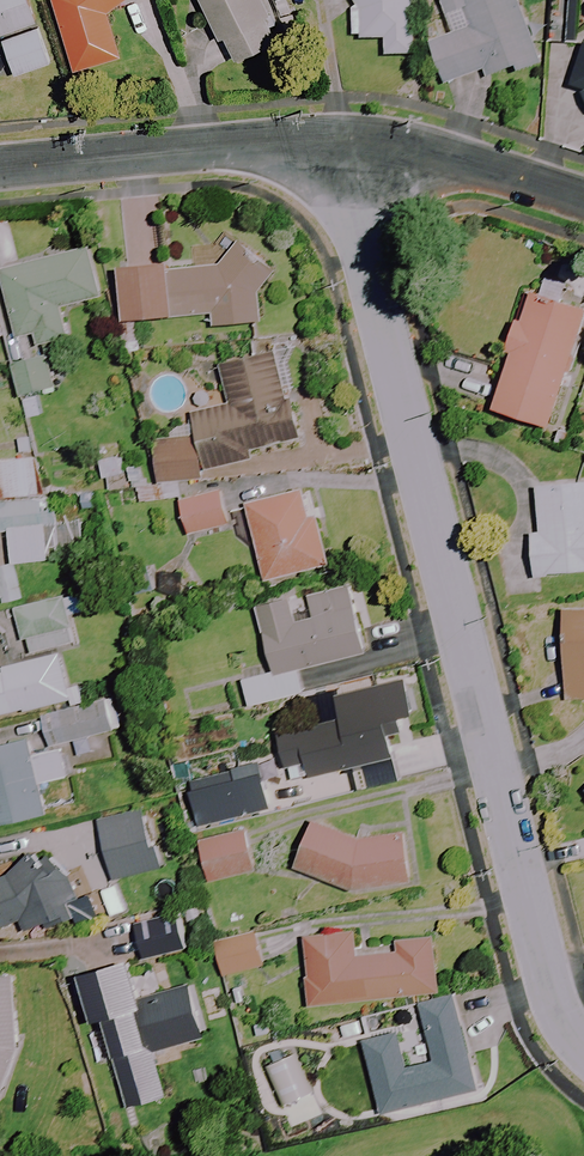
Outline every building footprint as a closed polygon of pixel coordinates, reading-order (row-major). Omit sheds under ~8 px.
[(37,22),(29,0),(0,0),(0,35),(37,22)] [(74,71),(121,57),(108,13),(126,0),(54,0),(74,71)] [(263,0),(197,0),(232,64),(283,36),(263,0)] [(359,4),(355,9),(356,39),(387,37),(388,55),(417,55),(414,0),(357,0),(359,4)] [(455,34),(432,42),(446,84),(486,70),(488,77),(518,67),(520,72),(542,64),(520,0),(443,0),(455,34)] [(37,22),(0,35),(15,76),(51,63),(37,22)] [(575,86),(583,89),(583,57),(575,86)] [(259,289),(273,270),(240,245),(225,265),(125,269),(126,320),(213,317),(214,326),(260,325),(259,289)] [(71,352),(67,339),(71,338),(64,308),(105,298),(93,248),(2,271),(19,339),(37,334),(40,346),(47,344),(50,358),(71,352)] [(530,293),(513,346),(517,347),(496,410),(550,428),(579,342),(583,326),(583,311),(530,293)] [(286,395),(276,353),(222,366),(231,404),(194,413),(198,433),(154,444),(164,488),(205,478),(203,473),(256,460),(254,451),(303,439),(292,393),(286,395)] [(15,363),(22,397),(27,419),(43,416),(38,393),(57,389),(49,356),(15,363)] [(60,524),(56,500),(42,502),(35,458),(1,464),(7,506),(0,507),(0,533),(12,532),(15,565),(51,562),(47,526),(60,524)] [(539,486),(542,533),(534,534),(537,576),(583,573),(583,483),(539,486)] [(231,525),(222,490),(181,501),(190,535),(231,525)] [(313,518),(307,491),(248,505),(267,581),(332,565),(319,516),(313,518)] [(22,599),(13,565),(0,569),(0,605),(22,599)] [(177,595),(183,572),(164,567),(158,590),(177,595)] [(368,654),(351,586),(259,608),(275,673),(245,681),(251,706),(305,693),(299,671),(368,654)] [(87,614),(83,595),(18,608),(27,656),(77,646),(71,617),(87,614)] [(566,611),(569,700),(583,699),(583,610),(566,611)] [(0,669),(0,717),(73,700),(62,655),(0,669)] [(296,741),(281,745),(288,771),(308,765),(312,780),(353,769),(359,792),(399,782),(390,748),(409,743),(403,720),(412,718),(403,683),(339,700),(344,719),(293,732),(296,741)] [(122,731),(114,701),(45,718),(52,748),(122,731)] [(29,739),(0,746),(0,827),(49,814),(42,786),(70,778),(62,748),(33,756),(29,739)] [(280,804),(270,761),(226,772),(236,815),(280,804)] [(163,869),(148,809),(99,821),(114,881),(163,869)] [(360,839),(315,820),(295,866),(354,891),(414,882),(407,838),(360,839)] [(258,872),(248,830),(203,841),(213,882),(258,872)] [(63,855),(0,880),(0,930),(23,920),(28,933),(74,915),(77,924),(98,916),(90,895),(80,899),(63,855)] [(185,949),(176,914),(136,924),(144,959),(185,949)] [(265,966),(257,931),(217,940),(225,975),(265,966)] [(361,956),(359,932),(306,937),(313,1006),(440,993),(434,938),(399,941),(401,951),(361,956)] [(142,997),(133,962),(85,975),(97,1021),(106,1019),(129,1107),(183,1093),(171,1049),(206,1039),(192,984),(142,997)] [(0,977),(0,1108),(19,1052),(16,977),(0,977)] [(479,1090),(456,996),(421,1004),(435,1062),(407,1069),(398,1032),(365,1040),(383,1114),(479,1090)]
